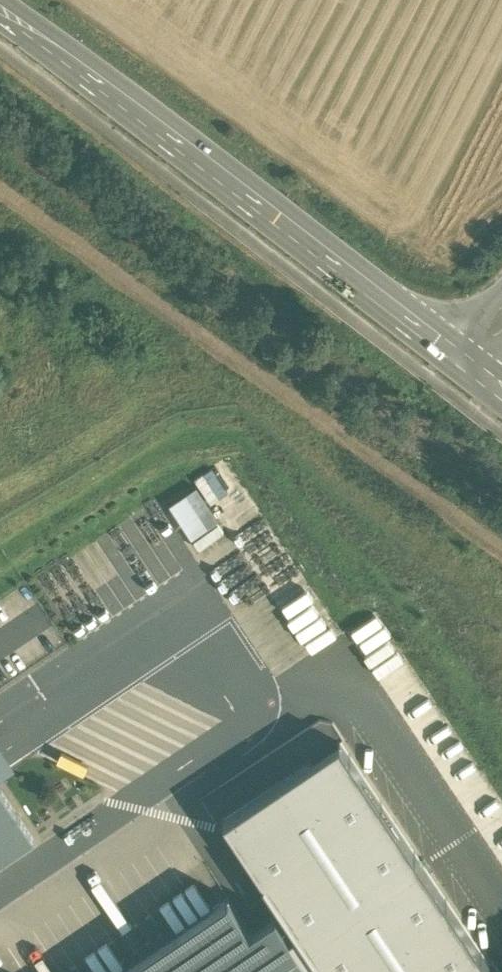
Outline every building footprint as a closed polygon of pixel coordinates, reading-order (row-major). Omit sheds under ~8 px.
[(191,481),(206,505),(223,494),(208,470),(191,481)] [(190,487),(162,505),(191,550),(219,532),(190,487)] [(313,971),(482,971),(489,967),(339,744),(223,821),(297,932),(289,936),(313,971)] [(34,841),(0,790),(0,863),(34,841)] [(289,936),(275,915),(250,931),(228,899),(118,971),(313,971),(289,936)]
